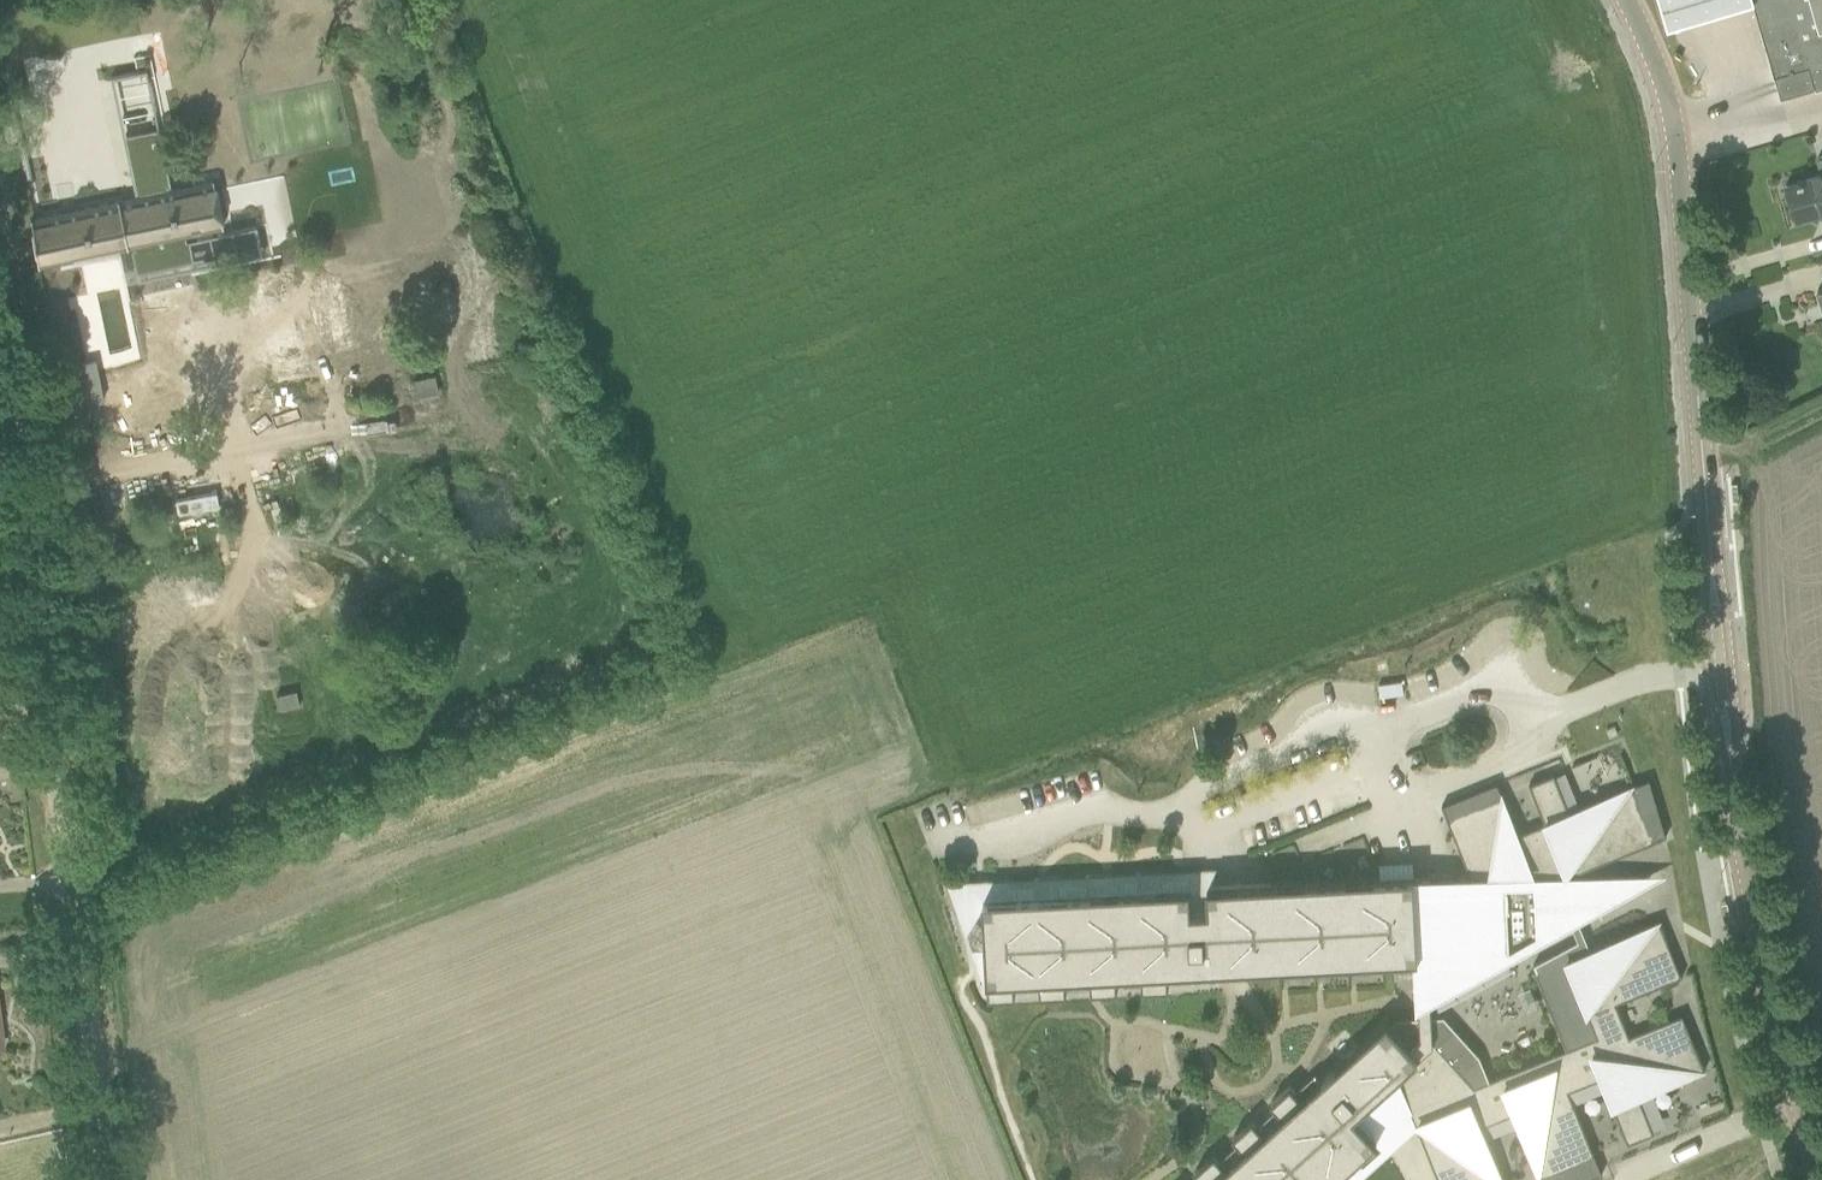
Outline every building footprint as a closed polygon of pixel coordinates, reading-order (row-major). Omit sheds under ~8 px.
[(1667,26),(1756,0),(1659,0),(1667,26)] [(1777,75),(1774,75),(1781,97),(1821,85),(1821,0),(1755,0),(1777,75)] [(1821,212),(1821,175),(1804,180),(1804,179),(1786,184),(1790,199),(1791,198),(1797,219),(1821,212)] [(222,226),(221,217),(225,217),(219,187),(214,188),(213,179),(30,217),(37,265),(61,261),(222,226)] [(271,375),(305,370),(287,279),(253,285),(271,375)] [(444,282),(440,286),(441,291),(447,293),(451,289),(450,284),(444,282)] [(435,375),(415,379),(418,396),(439,392),(435,375)] [(296,690),(277,694),(280,710),(300,705),(296,690)] [(1035,895),(1010,897),(1009,880),(983,881),(984,898),(983,898),(985,935),(996,934),(996,943),(986,943),(988,980),(989,997),(1015,995),(1014,978),(1039,977),(1040,994),(1066,993),(1065,976),(1091,975),(1091,991),(1117,990),(1117,973),(1142,972),(1143,989),(1169,987),(1168,971),(1416,957),(1419,1017),(1397,1018),(1391,1024),(1387,1020),(1302,1097),(1290,1085),(1271,1102),(1282,1115),(1264,1132),(1252,1119),(1233,1136),(1244,1149),(1225,1166),(1214,1153),(1195,1171),(1203,1179),(1332,1179),(1410,1109),(1439,1179),(1503,1179),(1481,1126),(1513,1113),(1540,1179),(1541,1179),(1586,1179),(1602,1173),(1595,1156),(1569,1090),(1601,1077),(1628,1143),(1654,1133),(1653,1131),(1639,1095),(1652,1090),(1705,1069),(1705,1068),(1704,1068),(1696,1047),(1683,1014),(1629,1034),(1616,1002),(1682,976),(1669,943),(1668,943),(1660,923),(1661,922),(1660,921),(1591,949),(1579,920),(1595,912),(1583,882),(1570,882),(1568,876),(1657,840),(1666,836),(1657,804),(1649,779),(1634,785),(1569,811),(1555,775),(1554,773),(1529,783),(1545,823),(1518,834),(1501,793),(1497,783),(1442,805),(1446,815),(1471,878),(1465,878),(1435,889),(1431,878),(1415,878),(1415,876),(1208,887),(1203,878),(1190,878),(1188,878),(1188,887),(1164,889),(1163,872),(1137,873),(1137,890),(1112,890),(1112,875),(1085,876),(1086,893),(1061,894),(1060,877),(1034,879),(1035,895)]
